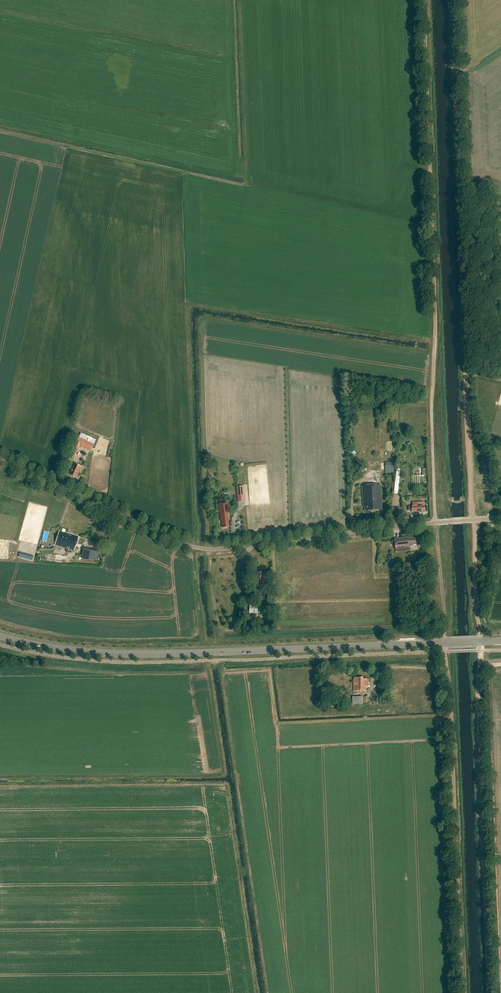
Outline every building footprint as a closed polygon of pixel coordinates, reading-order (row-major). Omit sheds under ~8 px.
[(97,440),(81,433),(78,438),(94,445),(97,440)] [(92,450),(94,445),(78,438),(70,457),(74,459),(81,445),(92,450)] [(386,472),(394,472),(394,462),(386,463),(386,472)] [(76,478),(81,468),(75,464),(69,475),(76,478)] [(365,511),(383,510),(380,485),(362,486),(363,506),(365,506),(365,511)] [(236,487),(238,502),(245,501),(244,486),(236,487)] [(408,511),(412,511),(412,512),(425,512),(425,506),(418,506),(418,502),(413,502),(413,506),(408,506),(408,511)] [(230,513),(229,503),(218,504),(219,514),(220,514),(221,523),(222,523),(223,528),(229,527),(228,521),(230,521),(229,513),(230,513)] [(74,551),(79,537),(59,531),(55,545),(74,551)] [(413,546),(416,545),(415,538),(410,538),(410,537),(394,539),(396,552),(411,550),(410,547),(413,547),(413,546)] [(84,549),(83,558),(96,560),(97,552),(84,549)] [(265,590),(266,574),(262,574),(262,572),(257,572),(257,574),(255,574),(254,589),(265,590)] [(260,606),(250,605),(250,614),(255,614),(255,616),(260,616),(260,606)] [(366,687),(368,687),(368,681),(366,681),(366,679),(362,679),(362,677),(355,677),(355,678),(353,678),(353,691),(366,691),(366,687)]
